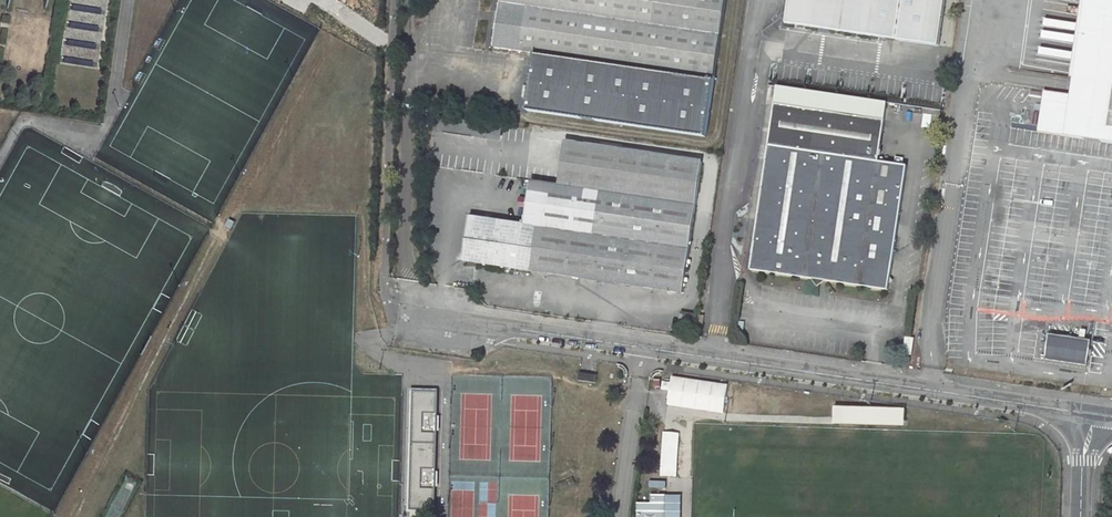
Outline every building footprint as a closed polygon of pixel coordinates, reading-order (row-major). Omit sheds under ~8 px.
[(108,0),(68,0),(59,62),(99,67),(108,0)] [(494,47),(535,53),(527,110),(706,137),(726,0),(501,0),(494,47)] [(787,22),(940,45),(946,0),(790,0),(787,22)] [(1072,96),(1044,92),(1038,134),(1111,145),(1111,0),(1086,0),(1072,96)] [(888,103),(778,87),(775,104),(885,120),(888,103)] [(775,104),(751,270),(889,290),(908,165),(879,161),(885,120),(775,104)] [(566,135),(565,141),(622,149),(622,143),(566,135)] [(469,216),(462,260),(683,293),(702,160),(565,141),(559,185),(531,182),(525,224),(469,216)] [(681,312),(680,320),(696,323),(698,314),(681,312)] [(1048,333),(1045,359),(1088,365),(1091,340),(1048,333)] [(579,373),(578,381),(596,384),(597,375),(579,373)] [(725,414),(730,384),(673,376),(668,406),(725,414)] [(662,389),(670,391),(671,383),(663,381),(662,389)] [(442,389),(410,389),(407,511),(437,513),(442,389)] [(908,427),(908,409),(837,407),(837,425),(908,427)] [(663,432),(662,476),(678,477),(679,432),(663,432)] [(666,495),(651,495),(650,503),(637,503),(637,516),(665,516),(666,496),(666,495)] [(682,496),(666,496),(665,516),(681,516),(682,496)]
